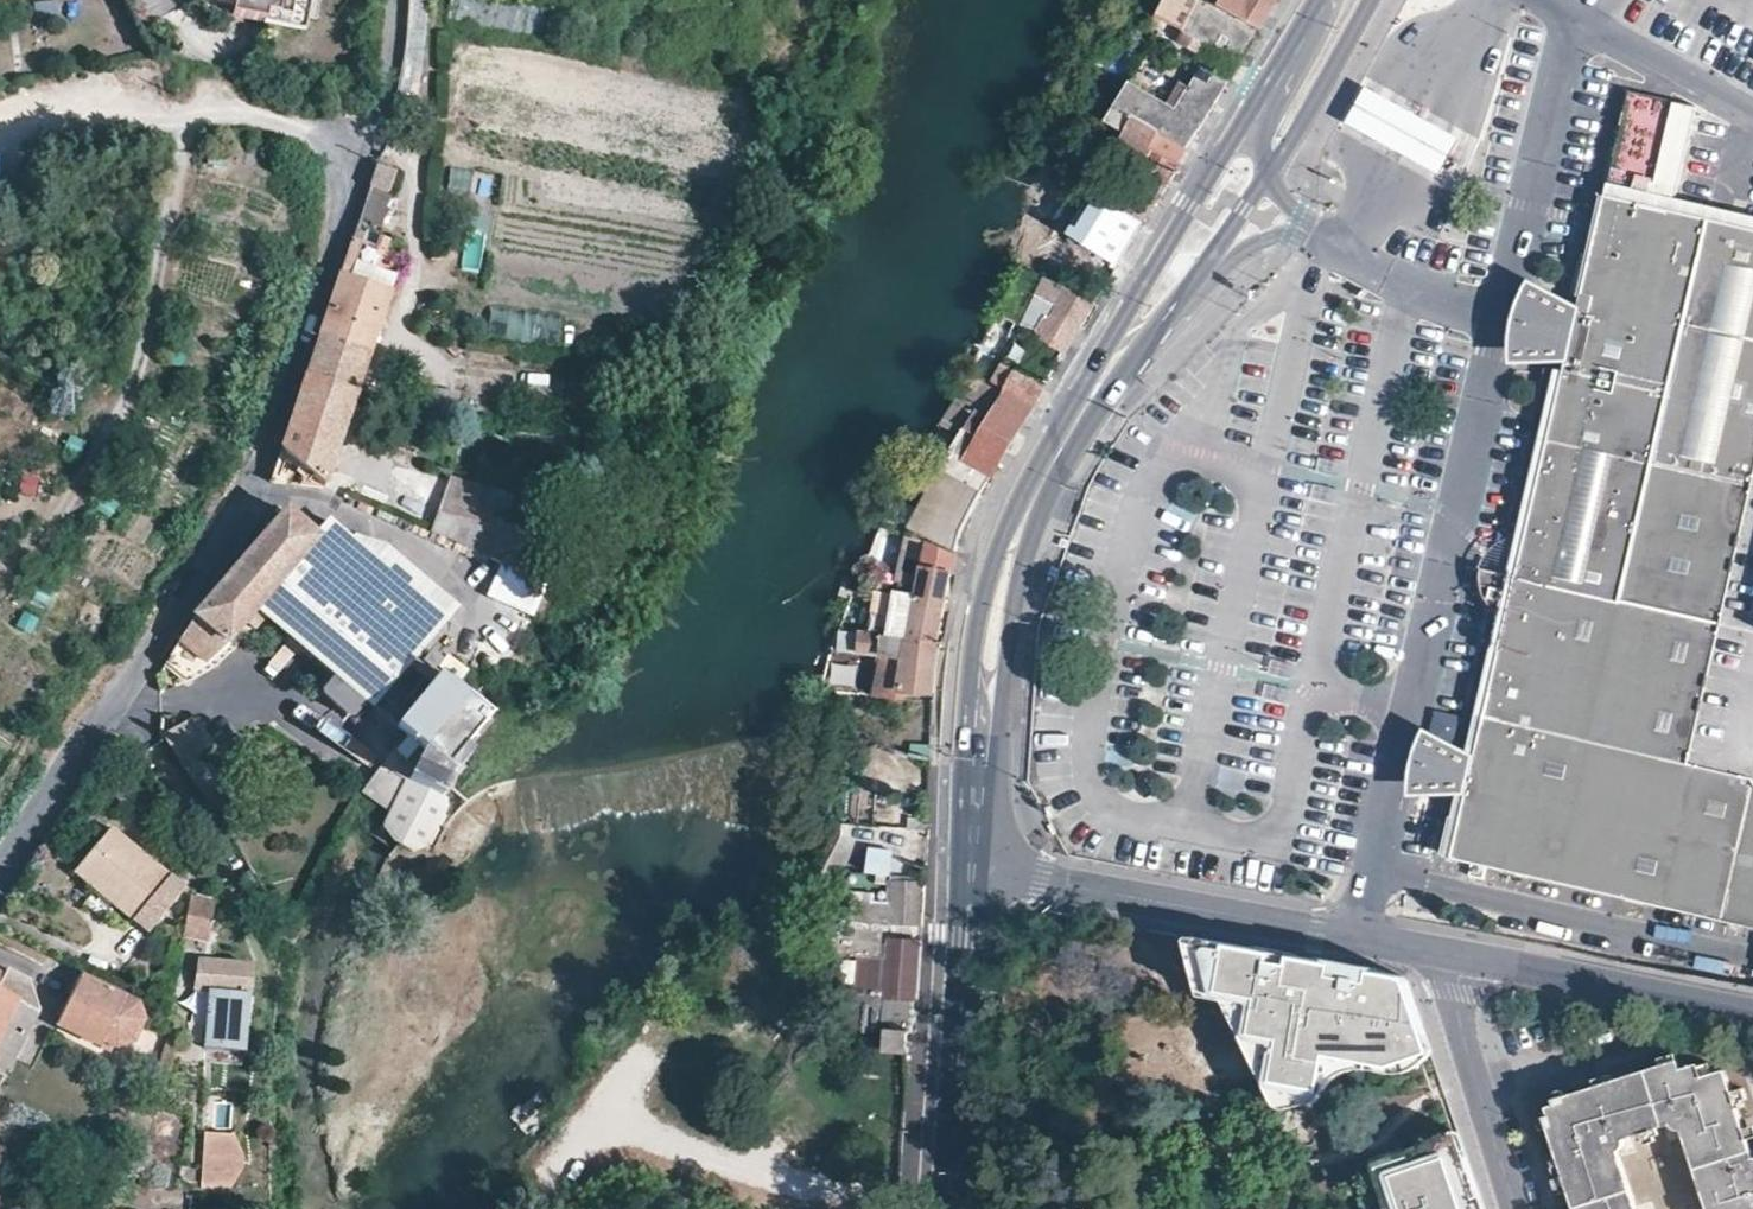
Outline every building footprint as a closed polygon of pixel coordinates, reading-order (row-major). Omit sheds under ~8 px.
[(201,9),(303,34),(310,0),(203,0),(201,9)] [(1256,33),(1201,0),(1200,0),(1164,0),(1162,3),(1191,18),(1185,31),(1220,51),(1224,43),(1244,55),(1256,33)] [(1215,2),(1260,28),(1277,0),(1216,0),(1215,2)] [(1239,63),(1244,55),(1224,43),(1220,51),(1239,63)] [(1150,50),(1130,85),(1165,105),(1178,84),(1189,89),(1196,78),(1190,74),(1150,50)] [(1189,89),(1178,84),(1165,105),(1130,85),(1106,123),(1123,132),(1134,114),(1159,131),(1152,149),(1178,164),(1228,82),(1194,64),(1190,74),(1196,78),(1189,89)] [(1680,210),(1657,205),(1659,194),(1684,200),(1707,106),(1638,89),(1613,193),(1566,387),(1524,559),(1492,690),(1452,853),(1525,871),(1552,877),(1702,914),(1742,924),(1752,926),(1752,227),(1680,210)] [(1426,167),(1438,173),(1455,139),(1443,133),(1424,123),(1413,117),(1392,106),(1380,100),(1367,93),(1349,127),(1361,133),(1374,140),(1395,151),(1407,157),(1426,167)] [(1084,110),(1079,118),(1101,131),(1106,123),(1084,110)] [(1123,214),(1144,223),(1178,164),(1152,149),(1159,131),(1134,114),(1123,132),(1120,142),(1147,158),(1141,170),(1146,172),(1128,204),(1096,185),(1091,182),(1088,188),(1123,214)] [(379,164),(370,189),(386,195),(395,169),(379,164)] [(1492,690),(1524,559),(1566,387),(1613,193),(1604,191),(1577,300),(1569,332),(1566,345),(1564,352),(1563,358),(1543,444),(1506,595),(1469,746),(1467,756),(1458,790),(1443,851),(1448,852),(1452,853),(1492,690)] [(1657,205),(1680,210),(1752,227),(1752,216),(1684,200),(1659,194),(1657,205)] [(1070,234),(1081,213),(1059,202),(1050,222),(1070,234)] [(1100,253),(1119,264),(1144,223),(1123,214),(1100,253)] [(306,379),(354,397),(382,314),(403,258),(352,241),(306,379)] [(1083,274),(1072,293),(1095,304),(1105,287),(1083,274)] [(1571,297),(1529,274),(1527,276),(1519,291),(1514,306),(1510,322),(1509,338),(1509,352),(1509,359),(1552,358),(1563,358),(1564,352),(1566,345),(1569,332),(1577,300),(1571,297)] [(1037,332),(1040,338),(1065,352),(1095,304),(1072,293),(1045,279),(1038,296),(1057,305),(1051,317),(1044,317),(1037,332)] [(1004,391),(1008,393),(1034,404),(1044,387),(1014,371),(1004,391)] [(993,383),(997,377),(988,372),(984,378),(993,383)] [(320,487),(322,488),(354,397),(306,379),(291,424),(277,469),(282,471),(284,466),(302,471),(299,486),(320,487)] [(960,474),(985,487),(1034,404),(1008,393),(991,421),(976,412),(950,452),(966,461),(960,474)] [(436,420),(463,423),(464,404),(438,401),(436,420)] [(959,553),(962,534),(981,493),(941,469),(908,531),(942,547),(959,553)] [(430,534),(476,555),(505,568),(533,581),(543,558),(523,549),(531,530),(504,518),(513,500),(457,475),(430,534)] [(198,618),(168,663),(189,682),(260,611),(336,677),(326,687),(358,715),(366,705),(371,708),(409,667),(431,687),(397,729),(402,735),(400,738),(406,742),(365,795),(393,816),(387,824),(400,845),(413,853),(435,845),(448,822),(447,782),(452,759),(489,721),(474,707),(434,671),(424,662),(417,655),(382,624),(408,591),(328,522),(314,536),(290,515),(206,610),(198,618)] [(920,586),(950,591),(959,553),(942,547),(929,543),(920,586)] [(550,605),(557,592),(533,581),(505,568),(500,583),(550,605)] [(889,636),(938,642),(950,591),(920,586),(900,583),(889,636)] [(445,623),(408,591),(382,624),(417,655),(445,623)] [(858,632),(838,630),(836,649),(857,652),(858,632)] [(858,632),(857,652),(904,658),(899,691),(933,694),(938,642),(889,636),(858,632)] [(424,662),(434,671),(441,664),(430,655),(424,662)] [(1296,665),(1266,658),(1265,660),(1296,667),(1296,665)] [(1263,670),(1292,677),(1296,667),(1265,660),(1263,670)] [(193,718),(161,736),(226,831),(240,820),(235,813),(239,809),(203,759),(216,750),(193,718)] [(1467,756),(1469,746),(1424,722),(1424,723),(1417,739),(1415,743),(1411,757),(1408,771),(1407,792),(1458,790),(1467,756)] [(900,794),(902,765),(873,764),(871,792),(900,794)] [(100,883),(137,913),(149,901),(164,913),(184,888),(112,829),(75,873),(91,886),(93,887),(100,883)] [(890,848),(865,846),(863,873),(888,875),(890,848)] [(848,891),(849,876),(835,875),(834,891),(848,891)] [(917,922),(919,880),(849,876),(848,891),(865,892),(865,898),(835,897),(834,918),(892,921),(917,922)] [(132,920),(137,913),(100,883),(93,887),(132,920)] [(207,940),(215,904),(191,898),(181,934),(207,940)] [(892,921),(891,943),(915,944),(916,933),(917,922),(892,921)] [(880,956),(881,932),(833,930),(832,954),(880,956)] [(833,1011),(832,1026),(877,1026),(910,1027),(915,944),(891,943),(886,943),(885,962),(883,966),(855,964),(853,987),(830,987),(829,1010),(833,1011)] [(1397,981),(1224,947),(1215,994),(1249,1000),(1242,1036),(1275,1043),(1268,1079),(1312,1087),(1318,1054),(1382,1066),(1421,1054),(1397,981)] [(245,1051),(252,964),(203,960),(199,988),(209,990),(204,1048),(245,1051)] [(28,1036),(51,990),(9,969),(6,976),(0,973),(0,1098),(28,1036)] [(126,998),(82,976),(58,1026),(103,1048),(104,1047),(118,1054),(138,1047),(149,1023),(141,1006),(126,998)] [(904,1052),(904,1033),(884,1033),(882,1049),(884,1052),(904,1052)] [(1655,1060),(1657,1068),(1674,1062),(1672,1055),(1655,1060)] [(1750,1153),(1745,1139),(1742,1130),(1736,1110),(1730,1094),(1722,1070),(1710,1074),(1697,1078),(1694,1068),(1693,1066),(1677,1070),(1674,1062),(1657,1068),(1636,1075),(1615,1082),(1609,1084),(1592,1090),(1561,1100),(1562,1104),(1551,1108),(1541,1111),(1544,1121),(1547,1131),(1558,1162),(1568,1193),(1573,1208),(1636,1208),(1618,1155),(1623,1148),(1625,1139),(1633,1137),(1657,1129),(1669,1126),(1675,1132),(1679,1134),(1683,1133),(1707,1208),(1752,1208),(1752,1154),(1750,1153)] [(1707,1065),(1694,1068),(1697,1078),(1710,1074),(1707,1065)] [(1613,1075),(1615,1082),(1636,1075),(1633,1068),(1629,1069),(1627,1066),(1615,1069),(1616,1074),(1613,1075)] [(1589,1082),(1592,1090),(1609,1084),(1606,1077),(1589,1082)] [(1742,1091),(1730,1094),(1736,1110),(1743,1107),(1742,1102),(1745,1101),(1742,1091)] [(1547,1096),(1551,1108),(1562,1104),(1561,1100),(1558,1093),(1547,1096)] [(1540,1133),(1547,1131),(1544,1121),(1537,1123),(1540,1133)] [(1745,1139),(1752,1137),(1752,1128),(1752,1127),(1742,1130),(1745,1139)] [(1659,1135),(1657,1129),(1633,1137),(1636,1142),(1641,1141),(1642,1144),(1652,1142),(1653,1137),(1659,1135)] [(204,1136),(202,1192),(232,1205),(232,1198),(234,1191),(235,1189),(246,1171),(247,1160),(237,1137),(204,1136)] [(1397,1208),(1483,1208),(1462,1147),(1384,1173),(1397,1208)] [(1559,1195),(1568,1193),(1558,1162),(1549,1164),(1555,1180),(1550,1181),(1554,1193),(1558,1192),(1559,1195)]
